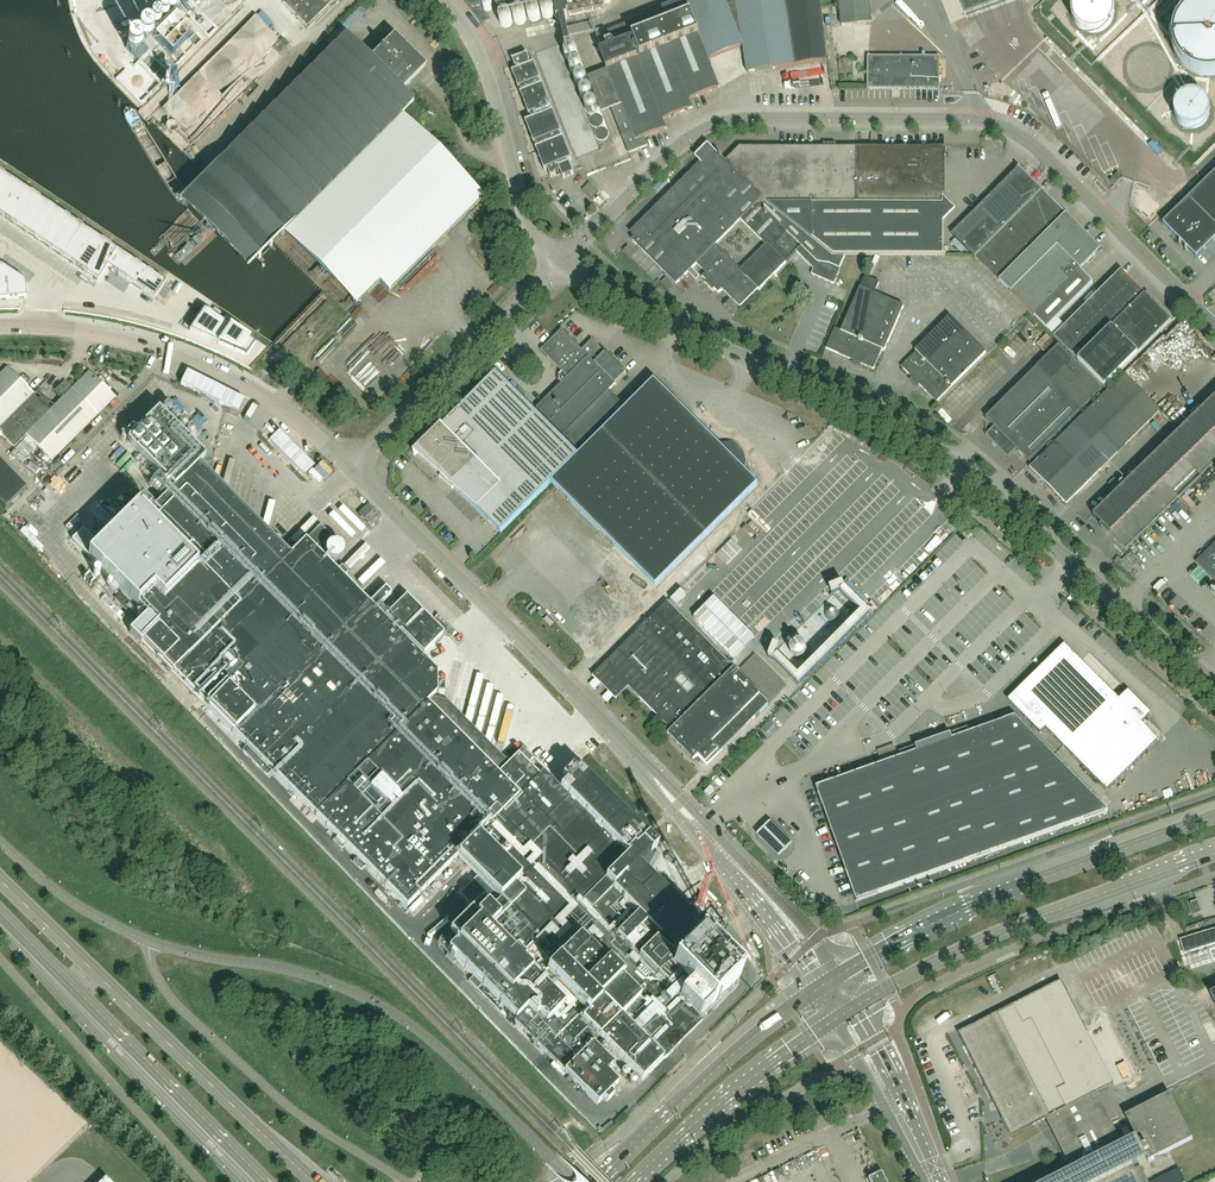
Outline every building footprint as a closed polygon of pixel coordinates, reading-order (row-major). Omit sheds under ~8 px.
[(284,2),(306,25),(318,13),(319,14),(333,0),(286,0),(284,2)] [(466,4),(482,24),(490,19),(481,8),(480,1),(487,0),(465,0),(466,4)] [(602,0),(493,0),(496,16),(554,4),(557,20),(569,18),(568,16),(604,9),(602,0)] [(705,51),(706,50),(709,59),(743,45),(747,73),(827,60),(821,0),(687,0),(703,42),(702,43),(686,1),(651,15),(652,18),(650,19),(649,16),(598,36),(604,51),(600,52),(607,70),(608,70),(622,105),(612,109),(629,153),(648,146),(644,137),(666,129),(662,119),(675,115),(693,108),(689,100),(719,88),(705,51)] [(842,25),(843,25),(843,30),(835,31),(837,47),(857,44),(855,29),(853,29),(853,24),(871,21),(869,0),(839,0),(842,25)] [(1075,0),(1074,2),(1073,3),(1073,5),(1072,6),(1072,8),(1072,9),(1072,11),(1072,12),(1072,14),(1072,15),(1072,17),(1072,18),(1073,19),(1073,21),(1074,22),(1075,23),(1076,25),(1078,27),(1080,29),(1081,30),(1082,31),(1084,32),(1087,33),(1089,33),(1090,33),(1093,33),(1094,33),(1096,33),(1098,33),(1100,32),(1103,31),(1104,30),(1105,30),(1107,28),(1109,27),(1110,25),(1111,24),(1111,23),(1112,22),(1113,20),(1114,17),(1114,14),(1114,13),(1114,11),(1114,10),(1114,8),(1114,7),(1114,6),(1113,5),(1113,3),(1112,2),(1111,1),(1111,0),(1075,0)] [(1208,4),(1206,4),(1203,4),(1201,4),(1198,5),(1196,6),(1194,7),(1190,9),(1188,10),(1186,11),(1184,13),(1182,15),(1181,17),(1179,19),(1178,21),(1176,23),(1175,25),(1174,28),(1173,30),(1173,33),(1172,35),(1172,38),(1172,39),(1172,42),(1172,44),(1173,47),(1173,49),(1174,52),(1175,54),(1176,56),(1177,58),(1179,61),(1180,63),(1182,65),(1184,66),(1185,67),(1187,69),(1189,70),(1191,72),(1193,73),(1196,74),(1198,75),(1200,75),(1203,76),(1205,76),(1208,76),(1212,76),(1214,76),(1214,75),(1214,4),(1212,4),(1208,4)] [(353,28),(360,18),(353,13),(346,23),(353,28)] [(199,34),(181,17),(165,33),(183,51),(199,34)] [(205,56),(236,26),(230,19),(199,49),(205,56)] [(483,197),(401,116),(413,104),(399,90),(408,81),(410,82),(424,68),(393,37),(392,38),(389,35),(376,48),(379,51),(370,61),(344,35),(342,37),(336,30),(325,41),(332,47),(226,154),(285,213),(367,294),(379,283),(389,292),(483,197)] [(145,51),(155,41),(147,33),(137,43),(145,51)] [(279,54),(288,45),(282,39),(273,48),(279,54)] [(562,134),(553,112),(552,112),(550,108),(552,107),(543,85),(541,86),(540,81),(541,81),(535,64),(531,65),(530,62),(528,55),(513,61),(515,68),(517,68),(518,70),(512,73),(519,90),(520,89),(522,93),(520,94),(529,116),(531,115),(532,120),(526,123),(534,145),(536,144),(537,148),(536,149),(545,171),(548,170),(551,178),(556,175),(556,174),(561,173),(563,179),(574,175),(570,163),(568,164),(567,162),(572,160),(564,138),(562,139),(560,134),(562,134)] [(940,90),(940,70),(940,57),(868,57),(868,90),(870,90),(940,90)] [(1194,94),(1192,94),(1189,94),(1187,94),(1185,95),(1182,96),(1181,97),(1180,98),(1179,99),(1178,100),(1177,101),(1176,103),(1176,104),(1175,105),(1175,106),(1175,107),(1174,108),(1174,110),(1174,111),(1174,112),(1174,113),(1174,114),(1175,116),(1175,117),(1176,118),(1177,120),(1178,122),(1180,124),(1181,125),(1183,127),(1186,128),(1188,129),(1190,129),(1192,129),(1194,129),(1197,128),(1198,128),(1199,127),(1201,127),(1203,125),(1205,124),(1206,122),(1207,121),(1208,120),(1208,119),(1209,116),(1209,115),(1210,113),(1210,112),(1210,110),(1209,108),(1209,107),(1209,106),(1208,105),(1208,104),(1207,102),(1206,100),(1204,99),(1203,97),(1201,96),(1199,95),(1197,94),(1196,94),(1194,94)] [(586,102),(588,122),(600,120),(598,109),(593,110),(592,101),(586,102)] [(659,132),(645,137),(649,146),(662,141),(659,132)] [(854,196),(854,149),(836,149),(836,147),(824,147),(824,149),(804,149),(740,149),(728,161),(764,196),(761,198),(812,239),(812,205),(822,205),(823,197),(854,196)] [(944,196),(944,157),(946,157),(946,147),(931,147),(931,149),(899,149),(899,196),(944,196)] [(899,196),(899,149),(854,149),(854,196),(899,196)] [(812,274),(833,283),(842,264),(833,255),(812,239),(761,198),(764,196),(728,161),(726,164),(722,159),(723,158),(721,156),(720,157),(718,155),(635,238),(633,240),(628,235),(628,236),(676,284),(680,281),(680,282),(685,277),(684,276),(697,263),(707,273),(702,277),(707,281),(715,288),(714,289),(719,293),(723,289),(740,306),(758,289),(759,290),(786,263),(785,261),(789,257),(788,256),(795,249),(815,269),(812,274)] [(975,257),(1042,191),(1027,176),(1019,168),(1011,176),(952,234),(975,257)] [(98,282),(107,268),(154,299),(165,284),(0,173),(0,216),(98,282)] [(1188,199),(1214,226),(1214,173),(1188,199)] [(1061,217),(1064,214),(1043,192),(977,258),(999,281),(1062,219),(1061,217)] [(943,222),(944,196),(899,196),(854,196),(823,197),(822,205),(812,205),(812,239),(833,255),(842,264),(845,255),(946,255),(945,255),(943,255),(943,222)] [(1188,199),(1163,224),(1196,258),(1214,239),(1214,226),(1188,199)] [(1034,316),(1100,250),(1064,214),(1061,217),(1062,219),(999,281),(1034,316)] [(26,298),(25,282),(0,266),(0,300),(26,298)] [(1110,327),(1144,294),(1121,271),(1054,337),(1079,362),(1112,330),(1111,329),(1110,327)] [(884,351),(904,306),(874,293),(879,283),(865,277),(861,287),(860,287),(841,331),(835,329),(826,349),(855,361),(854,364),(859,366),(860,363),(874,369),(882,350),(884,351)] [(1171,322),(1151,301),(1145,295),(1111,329),(1112,330),(1079,362),(1104,388),(1145,348),(1171,322)] [(204,310),(190,331),(246,357),(255,344),(204,310)] [(936,402),(986,353),(949,316),(915,350),(916,352),(901,367),(912,378),(913,377),(919,384),(918,384),(936,402)] [(626,374),(606,354),(602,357),(596,351),(599,348),(592,340),(582,350),(562,330),(540,351),(548,359),(549,358),(554,364),(554,365),(555,365),(561,371),(561,372),(562,372),(563,373),(560,375),(560,381),(562,384),(568,378),(595,405),(609,391),(615,385),(615,386),(616,385),(615,385),(626,374)] [(1029,461),(1101,390),(1073,362),(1073,361),(1058,346),(1037,368),(986,419),(995,427),(986,435),(1008,457),(1016,449),(1029,461)] [(115,399),(115,400),(116,399),(89,372),(88,372),(89,373),(49,411),(45,407),(50,403),(42,397),(38,400),(33,395),(34,394),(7,367),(6,368),(7,368),(0,375),(0,436),(1,435),(14,447),(26,436),(52,462),(53,462),(52,461),(115,399)] [(552,483),(579,456),(496,373),(418,451),(419,452),(419,451),(501,534),(552,483)] [(1124,375),(1098,401),(1121,424),(1124,421),(1137,434),(1160,412),(1124,375)] [(541,404),(540,404),(541,405),(537,409),(577,450),(623,405),(609,391),(595,405),(568,378),(562,384),(563,384),(562,385),(562,384),(561,385),(555,391),(554,391),(548,398),(548,397),(547,398),(548,398),(541,404)] [(656,588),(758,485),(744,471),(745,468),(746,466),(746,463),(746,461),(745,459),(745,456),(743,454),(742,452),(740,449),(738,448),(736,446),(734,445),(733,445),(730,444),(727,444),(724,444),(721,445),(719,445),(654,381),(579,456),(552,483),(656,588)] [(1214,432),(1214,397),(1093,516),(1097,520),(1096,521),(1098,523),(1099,522),(1102,525),(1100,527),(1109,536),(1214,432)] [(1109,462),(1137,434),(1124,421),(1121,424),(1098,401),(1073,426),(1109,462)] [(164,408),(163,410),(163,412),(164,413),(166,415),(168,415),(170,414),(171,413),(172,411),(172,409),(171,407),(169,406),(168,406),(166,406),(164,408)] [(945,428),(951,425),(944,412),(938,415),(945,428)] [(171,416),(171,418),(171,420),(173,422),(174,423),(176,423),(178,422),(179,420),(180,418),(180,416),(178,415),(176,414),(174,414),(173,415),(171,416)] [(179,423),(179,425),(179,427),(180,429),(181,430),(183,430),(185,430),(187,428),(188,427),(187,425),(186,423),(185,422),(183,421),(181,422),(179,423)] [(1066,505),(1109,462),(1073,426),(1056,442),(1078,465),(1053,491),(1066,505)] [(186,433),(186,435),(187,436),(189,438),(191,438),(193,438),(194,436),(195,435),(195,433),(194,431),(193,430),(191,429),(189,430),(187,431),(186,433)] [(1030,468),(1053,491),(1078,465),(1056,442),(1030,468)] [(0,462),(0,504),(5,509),(26,489),(0,462)] [(657,847),(579,769),(576,772),(572,768),(562,777),(566,781),(559,788),(543,772),(542,773),(539,776),(529,765),(534,759),(523,747),(515,754),(517,755),(507,765),(502,764),(503,760),(491,757),(493,750),(481,747),(483,740),(471,737),(473,730),(461,726),(462,720),(451,716),(452,709),(429,703),(428,704),(427,703),(437,693),(437,673),(398,633),(400,632),(423,654),(444,633),(406,596),(385,617),(395,626),(393,628),(375,611),(392,594),(385,588),(369,604),(316,551),(331,537),(320,526),(306,541),(305,540),(290,555),(280,545),(281,539),(258,532),(260,525),(248,522),(250,515),(238,512),(239,505),(227,502),(229,495),(217,492),(219,485),(207,482),(209,476),(198,465),(147,516),(238,607),(173,673),(245,745),(256,756),(252,761),(267,776),(271,772),(357,858),(353,862),(361,871),(365,866),(406,908),(457,858),(494,895),(494,897),(481,897),(481,908),(483,910),(476,917),(471,911),(450,932),(459,941),(449,951),(448,950),(448,951),(482,985),(477,990),(505,1018),(510,1013),(516,1020),(514,1021),(554,1062),(551,1065),(557,1072),(561,1068),(585,1093),(597,1105),(603,1098),(607,1102),(614,1095),(610,1091),(618,1084),(607,1072),(613,1066),(593,1045),(598,1039),(641,1082),(702,1021),(698,1017),(709,1006),(710,1007),(714,1003),(717,1006),(722,1000),(720,998),(739,978),(738,977),(743,972),(733,962),(728,967),(709,947),(712,944),(713,943),(714,943),(715,943),(716,942),(717,941),(717,940),(717,939),(718,938),(717,937),(717,936),(717,935),(716,935),(716,934),(715,933),(714,933),(713,933),(711,933),(710,933),(709,933),(709,934),(707,932),(700,939),(677,961),(669,953),(668,953),(656,941),(660,936),(671,947),(672,947),(674,945),(673,945),(695,924),(695,923),(697,921),(644,868),(651,854),(650,853),(657,847)] [(1094,484),(1100,490),(1116,475),(1109,469),(1094,484)] [(1197,561),(1205,571),(1205,573),(1208,577),(1211,577),(1214,581),(1214,544),(1197,561)] [(121,593),(115,599),(129,613),(135,607),(121,593)] [(105,596),(101,600),(121,620),(125,616),(105,596)] [(769,704),(667,602),(647,622),(646,621),(644,623),(645,624),(605,664),(626,685),(629,688),(672,732),(668,736),(694,761),(698,758),(707,766),(707,765),(769,704)] [(1003,610),(989,613),(992,625),(1005,622),(1003,610)] [(1065,645),(1013,696),(1030,713),(1025,718),(1041,734),(1046,729),(1107,791),(1158,740),(1142,724),(1151,714),(1128,691),(1119,700),(1065,645)] [(817,788),(857,901),(1108,812),(1015,717),(970,733),(968,728),(899,752),(901,758),(817,788)] [(1203,734),(1201,741),(1211,743),(1212,736),(1203,734)] [(708,796),(714,790),(710,786),(704,792),(708,796)] [(770,823),(757,836),(779,858),(792,846),(770,823)] [(803,882),(798,877),(795,880),(800,885),(803,882)] [(1202,913),(1198,901),(1191,903),(1195,915),(1202,913)] [(1180,940),(1184,954),(1214,945),(1214,929),(1180,940)] [(459,941),(450,932),(449,932),(439,941),(448,950),(449,951),(459,941)] [(720,952),(720,955),(720,957),(721,959),(723,960),(726,960),(728,959),(729,958),(730,956),(730,954),(730,952),(728,950),(726,949),(724,950),(722,951),(720,952)] [(1140,1166),(1134,1169),(1133,1165),(1147,1158),(1149,1162),(1192,1139),(1170,1094),(1169,1094),(1125,1116),(1136,1137),(1122,1144),(1111,1123),(1107,1125),(1092,1095),(1096,1093),(1114,1084),(1075,1008),(1061,981),(1009,1008),(959,1033),(1011,1136),(1046,1119),(1050,1116),(1063,1142),(1059,1144),(1072,1170),(1049,1181),(1148,1181),(1140,1166)] [(1103,1027),(1096,1031),(1100,1037),(1106,1034),(1103,1027)] [(424,1157),(430,1150),(425,1145),(419,1152),(424,1157)] [(435,1166),(442,1158),(435,1151),(427,1160),(430,1162),(435,1166)] [(1185,1181),(1178,1168),(1151,1181),(1183,1181),(1185,1181)] [(882,1173),(869,1179),(870,1181),(887,1181),(882,1173)]
